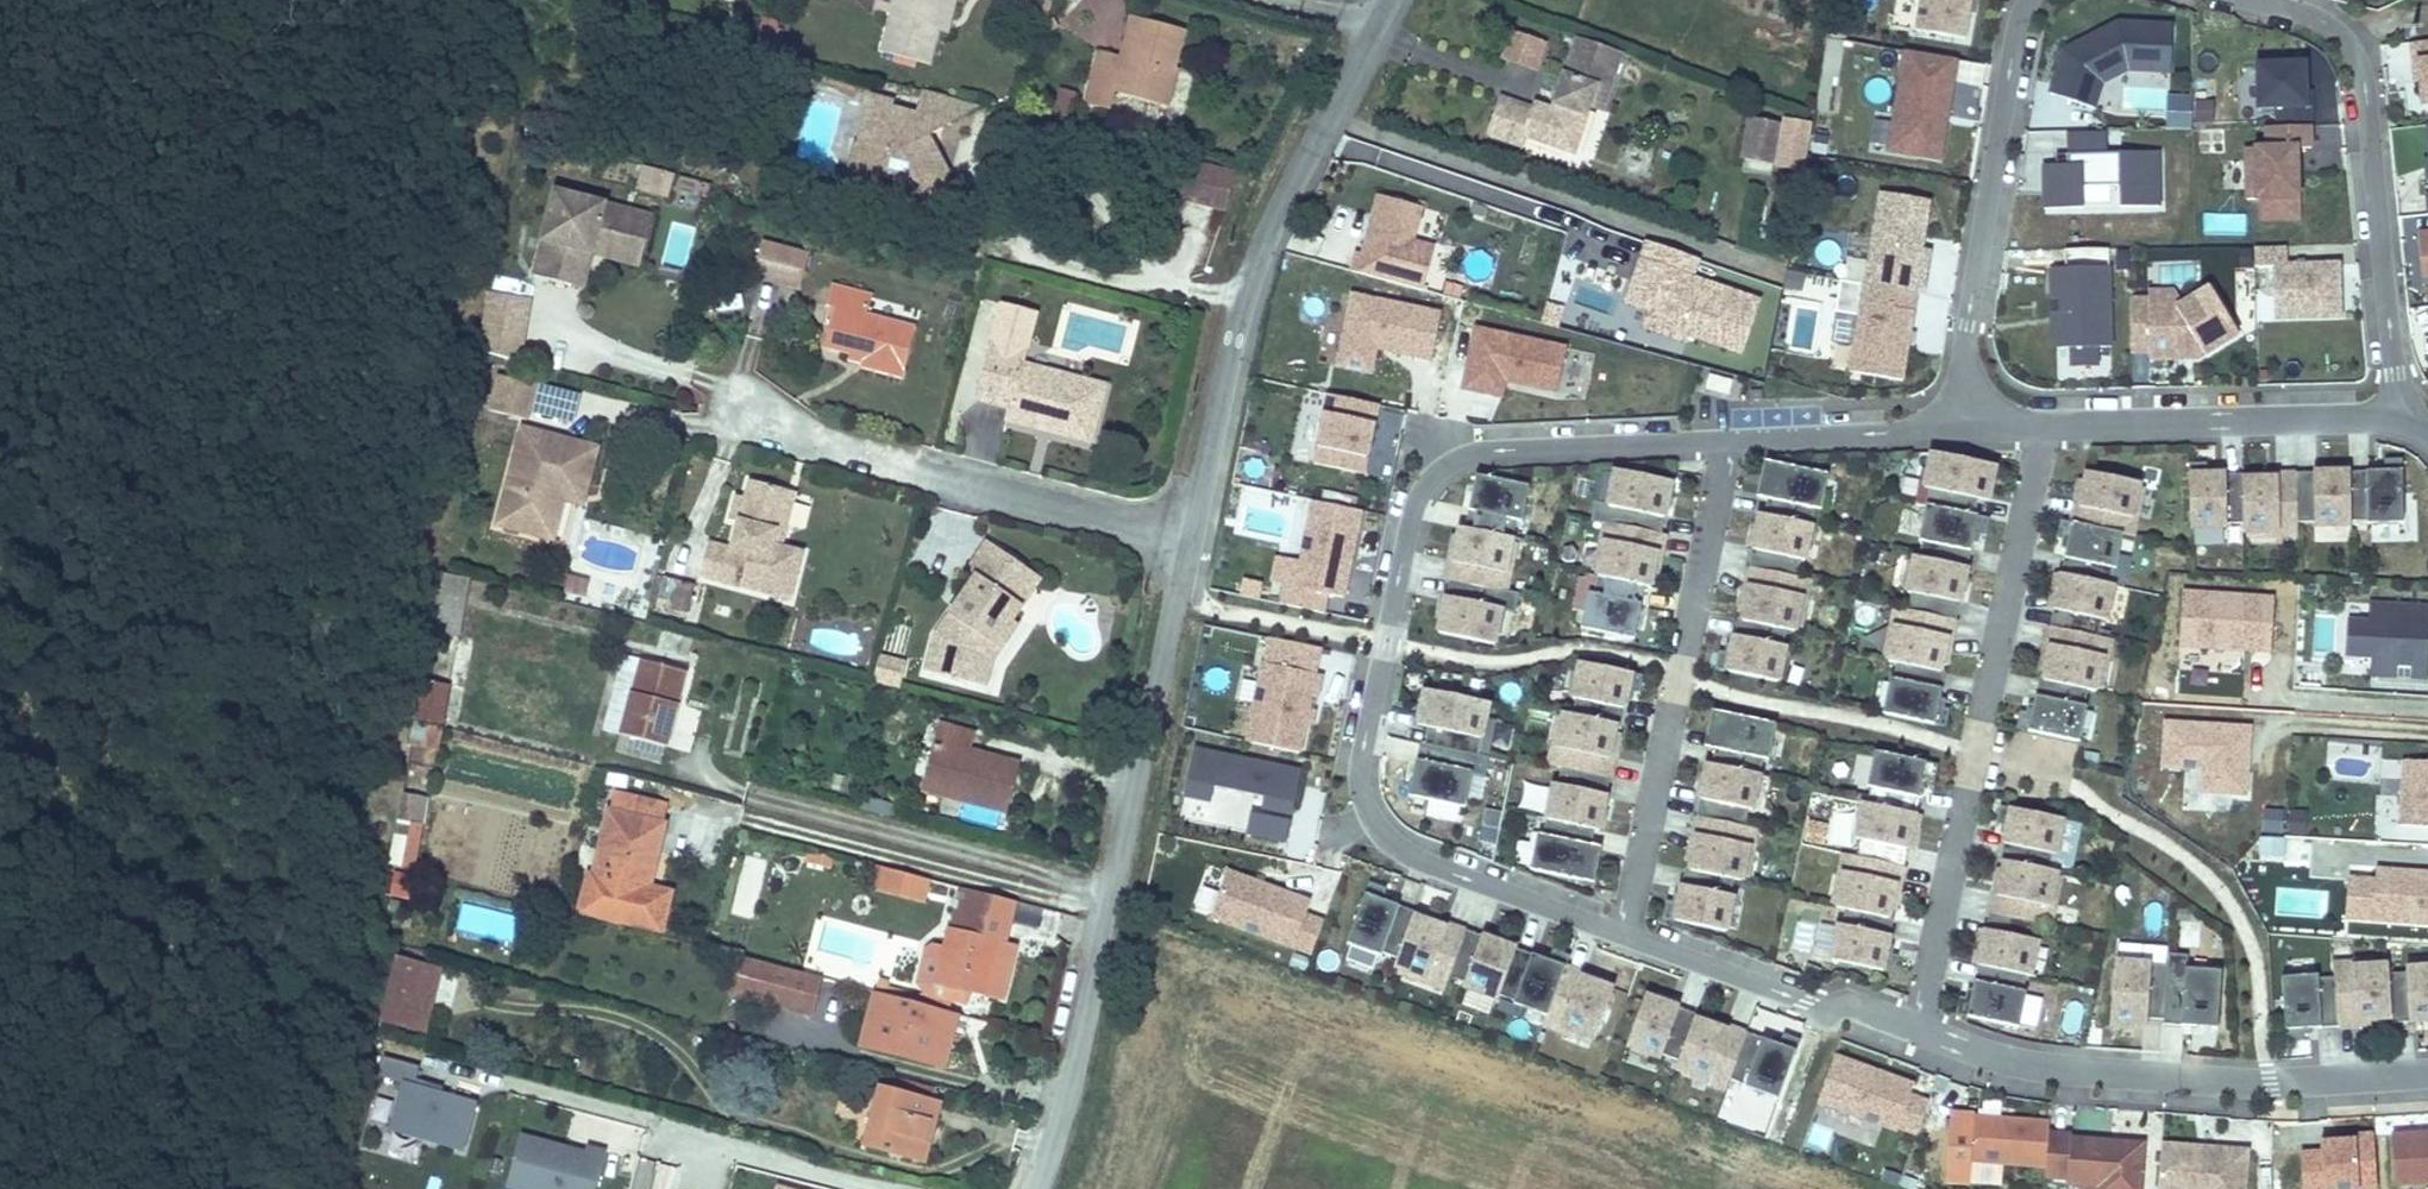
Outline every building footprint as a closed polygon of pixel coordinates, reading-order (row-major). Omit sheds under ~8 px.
[(897,0),(878,0),(875,11),(893,15),(897,0)] [(938,31),(945,0),(897,0),(893,15),(883,52),(894,56),(917,62),(929,65),(938,31)] [(955,0),(945,0),(938,31),(946,33),(955,0)] [(1972,0),(1924,0),(1919,32),(1966,39),(1972,0)] [(771,47),(777,22),(765,18),(758,43),(771,47)] [(1174,71),(1184,32),(1132,19),(1121,59),(1098,53),(1086,102),(1110,108),(1114,91),(1161,104),(1169,70),(1174,71)] [(1500,57),(1537,70),(1548,38),(1511,26),(1500,57)] [(2185,83),(2187,31),(2088,28),(2087,78),(2185,83)] [(1574,153),(1590,107),(1603,111),(1622,55),(1577,40),(1553,110),(1535,103),(1534,109),(1502,98),(1489,135),(1523,146),(1526,136),(1574,153)] [(1891,147),(1947,158),(1965,61),(1909,51),(1891,147)] [(917,62),(894,56),(893,61),(916,67),(917,62)] [(2417,97),(2427,98),(2427,58),(2418,58),(2417,97)] [(1168,105),(1177,72),(1174,71),(1169,70),(1161,104),(1168,105)] [(2330,128),(2331,76),(2278,72),(2276,124),(2330,128)] [(921,100),(923,91),(913,88),(911,97),(921,100)] [(937,149),(927,146),(930,136),(942,129),(945,123),(951,125),(958,100),(923,91),(921,100),(917,114),(893,108),(895,102),(871,95),(864,118),(868,120),(861,145),(856,144),(848,171),(881,180),(884,170),(913,177),(910,187),(933,194),(943,160),(937,149)] [(2167,92),(2165,127),(2190,128),(2192,93),(2167,92)] [(2194,98),(2194,119),(2213,119),(2213,98),(2194,98)] [(951,125),(979,106),(958,100),(951,125)] [(1762,160),(1768,124),(1751,121),(1744,157),(1762,160)] [(1774,162),(1780,126),(1768,124),(1762,160),(1774,162)] [(2319,231),(2325,160),(2273,156),(2267,228),(2319,231)] [(2159,217),(2162,161),(2063,157),(2062,213),(2159,217)] [(944,197),(950,172),(943,160),(933,194),(910,187),(905,204),(929,210),(940,213),(944,197)] [(641,161),(634,188),(669,196),(675,170),(641,161)] [(1226,210),(1235,175),(1190,163),(1180,198),(1226,210)] [(705,208),(711,181),(684,175),(678,202),(705,208)] [(1843,366),(1903,377),(1933,196),(1878,186),(1843,366)] [(645,250),(653,218),(556,193),(535,276),(572,286),(581,250),(592,253),(596,238),(645,250)] [(2246,232),(2246,212),(2207,212),(2207,233),(2246,232)] [(1785,237),(1787,230),(1774,227),(1773,235),(1785,237)] [(1359,228),(1350,268),(1423,287),(1432,244),(1359,228)] [(2418,271),(2427,271),(2427,230),(2414,231),(2418,271)] [(1783,249),(1785,237),(1773,235),(1771,246),(1783,249)] [(641,266),(645,250),(596,238),(592,253),(641,266)] [(800,289),(810,254),(763,242),(754,277),(800,289)] [(582,288),(592,253),(581,250),(572,286),(582,288)] [(2355,326),(2353,255),(2283,254),(2284,326),(2355,326)] [(1657,263),(1639,325),(1732,351),(1750,292),(1657,263)] [(2058,371),(2115,370),(2111,271),(2055,274),(2058,371)] [(903,379),(917,328),(868,315),(873,295),(832,285),(826,306),(835,308),(824,348),(850,355),(865,359),(863,365),(862,369),(903,379)] [(1348,291),(1341,339),(1417,352),(1428,306),(1348,291)] [(2213,365),(2214,305),(2145,303),(2144,361),(2213,365)] [(1027,351),(1037,313),(1003,304),(1000,312),(1018,317),(1010,347),(1027,351)] [(1091,442),(1106,387),(1023,365),(1027,351),(1010,347),(1018,317),(1000,312),(977,400),(1010,408),(1007,419),(1039,428),(1041,420),(1056,423),(1053,432),(1091,442)] [(495,354),(502,319),(484,315),(477,350),(495,354)] [(1474,321),(1461,387),(1503,395),(1506,381),(1557,391),(1568,341),(1474,321)] [(865,359),(850,355),(848,361),(863,365),(865,359)] [(527,421),(536,385),(499,375),(490,410),(527,421)] [(1316,457),(1363,464),(1374,395),(1330,388),(1316,457)] [(1053,432),(1056,423),(1041,420),(1039,428),(1053,432)] [(586,494),(599,447),(522,428),(497,526),(543,538),(557,486),(586,494)] [(1941,459),(1935,499),(1992,506),(1998,470),(1941,459)] [(1764,465),(1758,505),(1815,512),(1821,475),(1764,465)] [(2227,526),(2227,465),(2188,465),(2188,526),(2227,526)] [(1618,472),(1612,511),(1669,519),(1675,482),(1618,472)] [(2152,485),(2090,474),(2082,517),(2141,530),(2152,485)] [(774,544),(788,491),(749,481),(745,498),(736,496),(730,520),(738,522),(731,549),(709,542),(700,578),(791,602),(804,552),(783,547),(774,544)] [(583,506),(586,494),(557,486),(543,538),(554,541),(565,501),(583,506)] [(1477,486),(1471,525),(1528,532),(1534,496),(1477,486)] [(2400,487),(2366,487),(2365,538),(2400,539),(2400,487)] [(2240,488),(2239,538),(2279,541),(2279,489),(2240,488)] [(2413,489),(2411,538),(2427,538),(2427,489),(2413,489)] [(783,547),(797,493),(788,491),(774,544),(783,547)] [(2294,494),(2292,550),(2338,552),(2337,495),(2294,494)] [(1299,567),(1346,573),(1357,505),(1313,498),(1299,567)] [(1931,505),(1926,545),(1983,552),(1989,515),(1931,505)] [(1758,522),(1752,561),(1809,569),(1815,532),(1758,522)] [(2080,526),(2074,558),(2127,570),(2133,537),(2080,526)] [(1606,537),(1600,577),(1657,584),(1663,548),(1606,537)] [(1023,606),(1006,594),(1025,567),(988,542),(968,571),(977,576),(962,598),(969,603),(962,613),(955,608),(936,637),(925,672),(986,687),(993,662),(987,658),(1013,620),(1023,606)] [(1548,564),(1551,548),(1526,543),(1523,559),(1548,564)] [(1466,544),(1460,584),(1517,591),(1523,554),(1466,544)] [(1923,558),(1917,597),(1974,605),(1980,568),(1923,558)] [(1023,606),(1042,578),(1025,567),(1006,594),(1023,606)] [(459,638),(469,579),(439,574),(429,633),(459,638)] [(688,613),(696,586),(664,578),(657,605),(688,613)] [(2068,578),(2063,615),(2116,624),(2122,588),(2068,578)] [(1597,588),(1591,627),(1648,635),(1654,598),(1597,588)] [(1747,589),(1741,628),(1798,636),(1804,599),(1747,589)] [(962,613),(969,603),(962,598),(955,608),(962,613)] [(1454,600),(1448,639),(1505,647),(1511,610),(1454,600)] [(2229,606),(2224,659),(2316,665),(2322,613),(2229,606)] [(2415,691),(2427,692),(2427,612),(2408,611),(2408,630),(2388,628),(2387,668),(2415,669),(2415,691)] [(993,662),(1019,625),(1013,620),(987,658),(993,662)] [(1904,628),(1898,667),(1955,675),(1961,638),(1904,628)] [(456,654),(457,644),(459,638),(429,633),(426,650),(456,654)] [(1732,641),(1726,681),(1783,688),(1789,652),(1732,641)] [(469,664),(473,647),(457,644),(456,654),(454,661),(469,664)] [(2057,648),(2051,683),(2109,694),(2116,658),(2057,648)] [(623,735),(642,660),(623,656),(604,730),(623,735)] [(900,688),(906,663),(880,657),(874,681),(900,688)] [(672,730),(687,673),(642,660),(623,735),(666,747),(671,730),(672,730)] [(1580,664),(1574,703),(1631,711),(1637,674),(1580,664)] [(1256,735),(1303,739),(1312,670),(1267,665),(1256,735)] [(1856,678),(1852,696),(1876,702),(1881,683),(1856,678)] [(1892,679),(1886,718),(1943,725),(1949,689),(1892,679)] [(446,704),(450,686),(421,681),(417,699),(446,704)] [(1437,696),(1431,735),(1488,742),(1494,706),(1437,696)] [(443,725),(446,704),(417,699),(414,719),(418,720),(443,725)] [(2093,704),(2034,699),(2032,727),(2089,734),(2093,704)] [(1567,713),(1561,752),(1618,760),(1624,723),(1567,713)] [(1710,720),(1704,759),(1761,767),(1767,730),(1710,720)] [(438,751),(442,728),(418,721),(412,746),(438,751)] [(1008,811),(1020,767),(970,754),(976,734),(939,725),(924,781),(946,787),(944,794),(1008,811)] [(2254,730),(2165,727),(2165,774),(2205,774),(2203,798),(2251,801),(2254,730)] [(660,764),(666,747),(632,738),(627,755),(660,764)] [(2332,775),(2374,780),(2378,747),(2336,743),(2332,775)] [(1877,750),(1871,790),(1928,797),(1934,760),(1877,750)] [(1225,756),(1219,802),(1288,813),(1295,769),(1225,756)] [(1423,762),(1418,802),(1475,809),(1481,773),(1423,762)] [(2427,826),(2427,766),(2401,764),(2400,826),(2427,826)] [(1701,772),(1695,811),(1752,819),(1758,782),(1701,772)] [(944,794),(946,787),(924,781),(922,788),(944,794)] [(1783,784),(1778,809),(1797,813),(1802,788),(1783,784)] [(1554,786),(1548,825),(1605,833),(1611,796),(1554,786)] [(649,889),(668,806),(615,793),(591,892),(586,891),(580,915),(661,934),(667,910),(645,905),(635,903),(637,894),(647,896),(649,889)] [(414,871),(429,798),(404,794),(398,820),(389,865),(390,866),(414,871)] [(1867,807),(1861,846),(1918,854),(1924,817),(1867,807)] [(2290,809),(2290,833),(2307,833),(2307,809),(2290,809)] [(2014,812),(2008,847),(2068,854),(2073,820),(2014,812)] [(1691,836),(1685,875),(1742,882),(1748,846),(1691,836)] [(1542,838),(1536,877),(1593,885),(1599,848),(1542,838)] [(830,869),(833,858),(810,852),(807,864),(830,869)] [(2067,869),(2011,864),(2009,891),(2064,895),(2067,869)] [(924,900),(930,876),(881,865),(875,889),(924,900)] [(1847,869),(1841,909),(1898,916),(1904,879),(1847,869)] [(2351,924),(2427,926),(2427,876),(2351,874),(2351,924)] [(1228,875),(1214,920),(1280,942),(1294,900),(1228,875)] [(1005,943),(1015,902),(960,888),(937,985),(947,987),(955,989),(968,992),(991,997),(1005,943)] [(667,910),(670,894),(649,889),(647,896),(645,905),(667,910)] [(1679,892),(1673,931),(1730,939),(1736,902),(1679,892)] [(645,905),(647,896),(637,894),(635,903),(645,905)] [(2055,900),(1999,894),(1997,919),(2052,925),(2055,900)] [(1366,895),(1349,946),(1382,956),(1398,905),(1366,895)] [(1812,955),(1828,956),(1830,920),(1815,919),(1812,955)] [(1421,920),(1404,971),(1437,981),(1453,930),(1421,920)] [(1841,926),(1835,965),(1892,973),(1898,936),(1841,926)] [(2052,939),(1994,932),(1991,968),(2047,975),(2052,939)] [(1483,937),(1466,988),(1499,998),(1515,947),(1483,937)] [(1004,1001),(1017,946),(1005,943),(991,997),(1004,1001)] [(2151,954),(2115,951),(2110,1026),(2146,1029),(2151,954)] [(1531,953),(1514,1004),(1547,1014),(1563,963),(1531,953)] [(823,980),(737,957),(728,996),(812,1020),(823,980)] [(430,1011),(440,970),(396,958),(381,1020),(402,1026),(430,1011)] [(2363,969),(2365,1026),(2402,1026),(2399,970),(2363,969)] [(1582,976),(1566,1027),(1598,1037),(1614,986),(1582,976)] [(2166,976),(2162,1035),(2194,1038),(2196,977),(2166,976)] [(2223,977),(2219,1036),(2251,1039),(2253,979),(2223,977)] [(2287,981),(2284,1033),(2327,1033),(2329,981),(2287,981)] [(965,1003),(968,992),(955,989),(947,987),(945,998),(965,1003)] [(1972,991),(1969,1026),(2028,1031),(2031,994),(1972,991)] [(960,1016),(873,993),(858,1046),(946,1072),(960,1016)] [(1647,997),(1630,1048),(1663,1058),(1679,1007),(1647,997)] [(2059,1041),(2084,1044),(2090,1000),(2066,997),(2059,1041)] [(427,1022),(430,1011),(402,1026),(413,1029),(425,1032),(427,1022)] [(1697,1021),(1680,1072),(1713,1082),(1729,1031),(1697,1021)] [(1763,1039),(1746,1090),(1779,1100),(1795,1049),(1763,1039)] [(1833,1059),(1819,1104),(1885,1127),(1900,1084),(1833,1059)] [(934,1089),(893,1078),(890,1091),(910,1097),(931,1102),(934,1089)] [(389,1133),(462,1152),(476,1099),(402,1081),(389,1133)] [(924,1161),(939,1105),(931,1102),(910,1097),(890,1091),(881,1089),(866,1146),(924,1161)] [(1977,1121),(1975,1168),(2042,1172),(2044,1124),(1977,1121)] [(509,1188),(596,1188),(604,1156),(522,1136),(509,1188)] [(2399,1187),(2427,1185),(2427,1137),(2396,1139),(2399,1187)] [(2309,1188),(2344,1188),(2378,1185),(2368,1141),(2302,1149),(2309,1188)] [(2073,1188),(2140,1188),(2142,1147),(2074,1144),(2073,1188)] [(2246,1155),(2165,1151),(2165,1188),(2245,1188),(2246,1155)]
